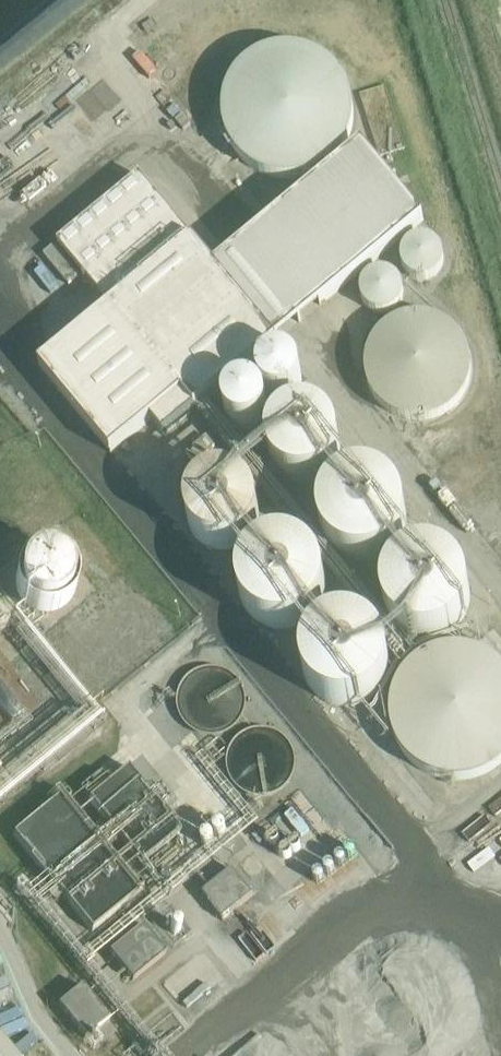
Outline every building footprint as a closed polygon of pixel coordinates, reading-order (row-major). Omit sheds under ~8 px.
[(222,105),(222,121),(227,139),(236,154),(249,166),(265,175),(283,178),(301,177),(317,171),(332,161),(343,148),(351,132),(354,115),(352,97),(345,81),(335,66),(321,56),(306,49),(290,47),(273,48),(258,54),(244,63),(233,75),(226,89),(222,105)] [(162,435),(422,222),(361,147),(216,266),(141,175),(57,243),(110,308),(38,366),(109,453),(149,420),(162,435)] [(400,260),(402,268),(409,277),(419,281),(430,279),(438,272),(442,262),(441,251),(436,244),(429,239),(420,238),(412,240),(405,245),(401,252),(400,260)] [(359,293),(361,301),(369,309),(379,313),(390,311),(398,304),(402,294),(401,284),(396,276),(389,272),(380,270),(372,272),(367,274),(365,277),(362,281),(360,285),(359,293)] [(430,419),(443,414),(455,406),(464,394),(469,381),(470,366),(467,352),(461,339),(450,329),(438,321),(423,318),(407,319),(393,325),(381,335),(373,348),(369,362),(369,376),(372,389),(380,401),(390,411),(402,417),(416,420),(430,419)] [(259,367),(258,376),(261,385),(266,392),(274,396),(283,396),(292,393),(299,385),(302,375),(300,365),(293,357),(283,353),(274,354),(265,359),(259,367)] [(226,396),(225,406),(227,415),(233,421),(241,425),(250,426),(258,423),(266,415),(268,405),(266,395),(260,387),(250,383),(240,383),(232,388),(226,396)] [(270,451),(274,463),(283,473),(294,479),(306,481),(318,478),(329,471),(337,462),(341,450),(340,438),(336,427),(329,418),(320,412),(308,409),(295,410),(284,416),(275,426),(270,438),(270,451)] [(326,514),(327,527),(332,538),(340,547),(350,554),(362,558),(374,558),(386,554),(396,547),(403,537),(408,525),(408,511),(404,499),(396,488),(385,480),(372,477),(359,477),(347,482),(337,490),(330,501),(326,514)] [(189,519),(193,531),(201,541),(212,547),(225,549),(237,546),(248,540),(256,530),(259,518),(259,506),(255,496),(248,487),(238,480),(227,478),(214,479),(202,485),(194,494),(189,506),(189,519)] [(241,577),(242,590),(247,602),(255,611),(265,618),(277,621),(289,621),(301,618),(311,611),(318,601),(323,588),(323,575),(319,562),(311,551),(300,544),(287,540),(274,541),(262,545),(252,554),(245,565),(241,577)] [(19,595),(26,605),(36,610),(46,611),(57,609),(66,603),(72,595),(75,583),(74,571),(67,560),(57,554),(45,551),(33,554),(23,561),(17,571),(15,583),(19,595)] [(389,592),(390,605),(394,617),(402,626),(412,633),(424,637),(436,637),(448,633),(458,626),(466,616),(470,604),(470,590),(466,577),(458,567),(447,559),(434,555),(421,556),(409,561),(399,569),(392,580),(389,592)] [(4,625),(9,622),(12,617),(11,610),(6,605),(0,604),(0,625),(4,625)] [(304,656),(305,669),(309,680),(317,690),(327,697),(339,700),(351,700),(363,696),(373,689),(381,680),(385,667),(385,654),(381,641),(373,630),(362,623),(349,619),(336,620),(324,624),(314,632),(307,643),(304,656)] [(395,724),(400,742),(409,757),(422,769),(438,777),(456,781),(473,780),(490,774),(500,767),(500,664),(494,658),(479,652),(462,649),(446,651),(431,656),(417,665),(406,678),(398,692),(395,708),(395,724)] [(192,730),(200,734),(208,737),(216,737),(224,735),(232,731),(239,726),(243,719),(247,710),(248,703),(247,694),(243,685),(238,678),(231,672),(222,669),(212,668),(202,670),(194,674),(186,681),(181,688),(179,697),(179,706),(181,715),(185,723),(192,730)] [(282,793),(289,786),(293,780),(297,771),(297,764),(296,756),(293,748),(289,741),(282,735),(276,732),(269,730),(260,730),(251,732),(244,735),(238,740),(232,748),(229,756),(228,764),(230,774),(234,783),(241,791),(250,796),(257,798),(261,798),(272,797),(277,795),(282,793)] [(24,764),(21,751),(6,755),(9,768),(24,764)] [(92,933),(143,892),(142,890),(144,889),(139,883),(137,885),(109,850),(121,841),(142,866),(182,833),(161,808),(176,796),(164,781),(149,793),(129,768),(89,800),(109,825),(98,834),(97,836),(63,794),(13,835),(92,933)] [(296,797),(328,834),(336,826),(304,790),(296,797)] [(299,836),(285,849),(294,859),(322,834),(297,805),(282,817),(299,836)] [(446,861),(468,849),(463,839),(441,852),(446,861)] [(243,906),(259,892),(238,866),(208,891),(240,929),(253,918),(243,906)] [(148,922),(116,947),(139,977),(172,952),(148,922)] [(253,938),(262,949),(276,938),(267,927),(253,938)] [(0,978),(0,1004),(21,996),(12,973),(0,978)] [(187,998),(199,1013),(223,993),(211,978),(187,998)] [(83,987),(59,1006),(86,1039),(110,1020),(83,987)] [(0,1046),(0,1055),(8,1055),(0,1046)]
